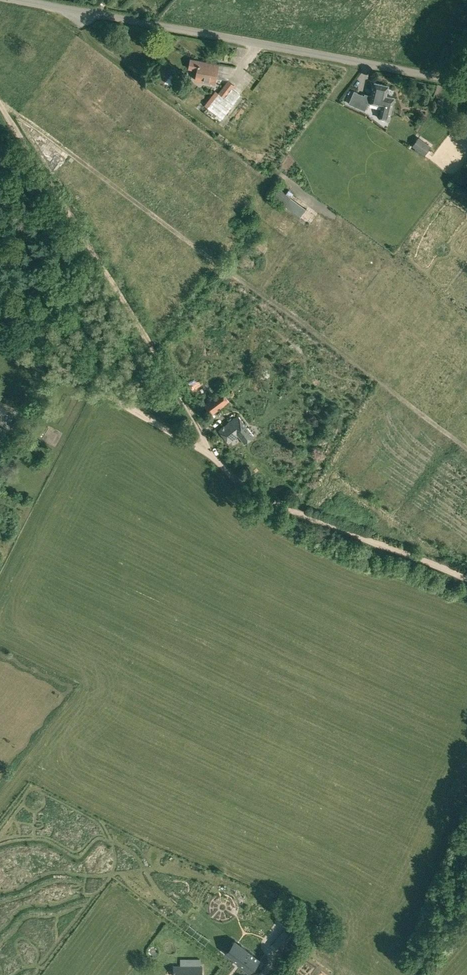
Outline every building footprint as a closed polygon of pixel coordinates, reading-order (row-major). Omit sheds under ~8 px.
[(204,112),(282,171),(303,142),(330,108),(330,107),(331,105),(268,57),(246,86),(240,94),(232,87),(234,85),(227,79),(218,92),(204,112)] [(196,80),(215,83),(219,63),(215,63),(216,60),(207,58),(206,61),(191,58),(189,68),(197,70),(196,80)] [(161,64),(153,74),(164,82),(172,73),(161,64)] [(379,117),(389,120),(394,97),(386,96),(389,86),(375,82),(372,95),(365,94),(364,96),(354,91),(349,103),(365,110),(368,101),(370,102),(382,105),(379,117)] [(414,150),(421,155),(422,153),(424,155),(430,147),(417,138),(412,146),(415,148),(414,150)] [(273,195),(300,216),(306,208),(279,187),(273,195)] [(270,222),(273,219),(265,213),(262,216),(270,222)] [(402,288),(413,279),(408,273),(397,281),(402,288)] [(322,364),(333,354),(329,349),(317,360),(322,364)] [(229,386),(234,380),(216,364),(211,370),(229,386)] [(395,388),(403,393),(413,375),(405,370),(395,388)] [(203,380),(215,389),(221,381),(210,372),(203,380)] [(204,403),(211,414),(229,401),(221,391),(204,403)] [(219,429),(229,442),(238,434),(244,442),(254,434),(238,415),(219,429)] [(280,952),(293,936),(284,929),(271,945),(280,952)] [(234,964),(247,973),(257,959),(238,946),(229,958),(235,962),(234,964)] [(202,966),(192,966),(192,974),(202,974),(202,966)]
